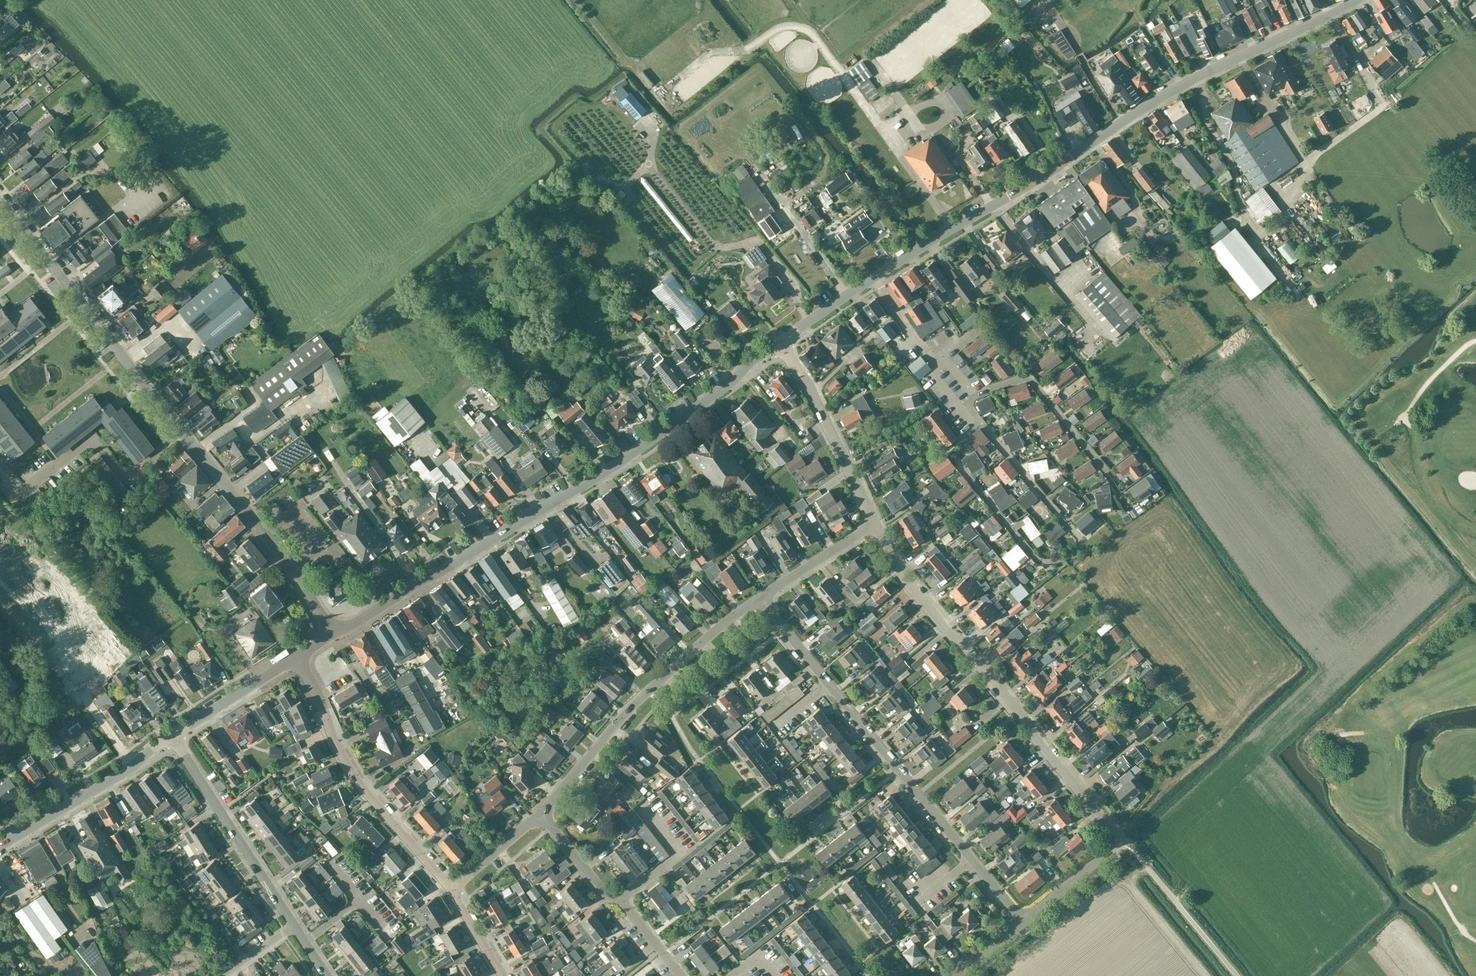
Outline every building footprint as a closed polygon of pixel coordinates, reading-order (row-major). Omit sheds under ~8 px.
[(1013,12),(1028,0),(1003,0),(1013,12)] [(1232,0),(1218,0),(1226,16),(1238,10),(1234,4),(1232,0)] [(1272,0),(1262,0),(1255,4),(1266,25),(1277,18),(1272,9),(1276,7),(1272,0)] [(1276,7),(1278,6),(1286,22),(1293,18),(1285,0),(1284,1),(1283,0),(1272,0),(1276,7)] [(1299,17),(1309,13),(1303,0),(1291,0),(1299,17)] [(1322,6),(1318,0),(1306,0),(1311,11),(1322,6)] [(1388,6),(1390,5),(1387,0),(1375,0),(1379,7),(1377,8),(1379,11),(1376,13),(1387,32),(1399,25),(1388,6)] [(1417,16),(1405,0),(1392,0),(1396,5),(1394,7),(1407,24),(1417,16)] [(1438,3),(1436,0),(1415,0),(1425,13),(1438,3)] [(1250,32),(1263,26),(1253,5),(1241,10),(1245,18),(1244,19),(1250,32)] [(23,23),(10,8),(0,17),(3,21),(0,24),(0,44),(23,23)] [(1358,30),(1367,25),(1358,11),(1343,20),(1356,39),(1362,35),(1358,30)] [(1178,20),(1185,16),(1183,12),(1175,15),(1178,20)] [(1439,30),(1427,14),(1421,18),(1433,34),(1439,30)] [(1244,33),(1245,33),(1236,15),(1220,23),(1224,30),(1215,34),(1222,49),(1246,37),(1244,33)] [(1185,20),(1180,23),(1184,30),(1184,31),(1190,41),(1196,38),(1190,27),(1189,28),(1185,20)] [(1184,57),(1166,27),(1167,27),(1163,21),(1153,28),(1156,33),(1160,31),(1165,38),(1165,43),(1169,49),(1176,61),(1184,57)] [(1180,27),(1177,21),(1170,25),(1173,31),(1172,32),(1179,43),(1186,56),(1194,51),(1187,39),(1180,27)] [(1207,56),(1220,50),(1208,25),(1201,29),(1205,38),(1200,41),(1207,56)] [(1421,37),(1412,25),(1407,29),(1410,33),(1417,41),(1421,37)] [(1050,35),(1059,50),(1069,44),(1059,29),(1050,35)] [(1371,33),(1375,40),(1381,37),(1377,30),(1371,33)] [(1410,33),(1404,38),(1410,46),(1417,41),(1410,33)] [(698,60),(707,54),(693,37),(685,44),(698,60)] [(1335,39),(1323,46),(1333,63),(1326,66),(1335,83),(1347,77),(1343,69),(1350,65),(1345,57),(1349,55),(1343,46),(1340,48),(1339,46),(1335,39)] [(1008,40),(1001,45),(1007,53),(1014,48),(1008,40)] [(1142,42),(1133,48),(1135,52),(1138,57),(1152,77),(1163,70),(1150,50),(1146,44),(1144,45),(1142,42)] [(1069,44),(1059,50),(1060,51),(1068,58),(1075,54),(1069,44)] [(1426,52),(1420,45),(1413,51),(1419,58),(1426,52)] [(1379,75),(1397,60),(1386,47),(1368,62),(1379,75)] [(14,56),(19,60),(24,55),(18,50),(14,56)] [(1035,54),(1040,58),(1044,54),(1040,50),(1035,54)] [(1119,51),(1115,54),(1121,63),(1126,59),(1120,50),(1119,51)] [(10,54),(4,59),(7,63),(13,58),(10,54)] [(1143,96),(1126,71),(1121,63),(1115,54),(1102,62),(1105,68),(1100,71),(1101,72),(1096,75),(1108,93),(1118,86),(1130,105),(1143,96)] [(1283,54),(1271,61),(1273,64),(1256,73),(1270,98),(1277,94),(1277,95),(1278,95),(1275,89),(1284,84),(1292,98),(1304,92),(1301,86),(1302,85),(1301,83),(1300,84),(1283,54)] [(863,61),(848,71),(858,85),(873,75),(863,61)] [(1080,82),(1079,81),(1086,77),(1080,66),(1073,70),(1075,73),(1062,79),(1066,89),(1080,82)] [(1141,73),(1139,74),(1134,66),(1127,71),(1133,78),(1144,93),(1152,88),(1144,76),(1144,77),(1141,73)] [(1265,224),(1281,211),(1262,186),(1299,161),(1275,124),(1269,114),(1255,122),(1241,100),(1239,101),(1239,100),(1255,90),(1244,73),(1227,83),(1236,98),(1212,113),(1228,138),(1225,142),(1256,190),(1255,191),(1255,192),(1246,199),(1265,224)] [(858,86),(869,102),(881,94),(870,78),(858,86)] [(11,85),(5,79),(0,83),(0,94),(11,85)] [(928,84),(931,88),(937,83),(934,79),(928,84)] [(946,91),(963,116),(977,107),(973,101),(975,100),(965,86),(963,87),(960,82),(946,91)] [(621,101),(636,118),(646,110),(630,92),(628,93),(621,84),(616,89),(612,92),(620,102),(621,101)] [(1279,101),(1287,114),(1298,108),(1284,85),(1281,87),(1287,96),(1279,101)] [(1079,91),(1057,104),(1068,121),(1077,116),(1088,133),(1100,126),(1079,91)] [(1005,114),(994,99),(980,108),(991,123),(1005,114)] [(1185,126),(1195,120),(1183,99),(1167,109),(1179,129),(1185,126)] [(12,110),(3,117),(0,113),(0,129),(4,126),(6,128),(19,118),(32,107),(28,101),(14,113),(12,110)] [(1154,122),(1148,127),(1157,140),(1167,133),(1163,126),(1168,122),(1158,109),(1149,115),(1154,122)] [(977,132),(990,123),(981,110),(971,117),(968,119),(977,132)] [(1325,112),(1314,118),(1323,133),(1334,127),(1325,112)] [(51,113),(27,132),(33,138),(57,120),(51,113)] [(1025,154),(1035,147),(1016,119),(1005,127),(1025,154)] [(995,131),(990,124),(983,129),(988,136),(995,131)] [(0,133),(0,147),(7,155),(23,141),(15,131),(10,125),(3,131),(0,133)] [(44,130),(33,138),(38,145),(49,136),(44,130)] [(1064,136),(1069,144),(1080,138),(1075,130),(1064,136)] [(1002,157),(1007,153),(997,139),(998,138),(994,132),(992,134),(993,134),(988,137),(992,142),(986,146),(996,161),(998,159),(999,160),(1002,158),(1002,157)] [(949,178),(957,172),(932,136),(925,141),(924,140),(905,154),(932,191),(940,184),(943,185),(948,181),(949,178)] [(29,162),(17,171),(24,180),(41,167),(37,162),(46,155),(54,149),(61,143),(57,138),(50,144),(42,150),(43,150),(34,158),(35,160),(31,164),(29,162)] [(1126,167),(1132,163),(1114,138),(1104,145),(1108,151),(1107,152),(1118,167),(1123,163),(1126,167)] [(981,166),(989,160),(977,142),(969,148),(973,153),(966,159),(976,173),(977,172),(978,173),(981,170),(981,168),(983,167),(981,166)] [(32,156),(29,152),(34,148),(35,150),(39,146),(36,143),(32,146),(31,145),(27,148),(26,147),(9,161),(16,170),(32,156)] [(1167,144),(1162,147),(1166,152),(1171,149),(1167,144)] [(65,155),(73,152),(70,145),(63,148),(65,155)] [(1212,176),(1196,156),(1194,157),(1185,145),(1170,156),(1196,189),(1206,181),(1212,176)] [(96,159),(88,149),(77,157),(85,168),(96,159)] [(26,181),(33,190),(49,177),(47,174),(50,171),(57,166),(59,168),(68,161),(61,152),(26,181)] [(1125,199),(1130,196),(1114,173),(1113,173),(1104,160),(1100,159),(1092,165),(1090,164),(1086,167),(1086,169),(1081,173),(1080,176),(1105,212),(1112,206),(1119,216),(1131,208),(1125,199)] [(784,160),(777,165),(781,171),(788,167),(784,160)] [(1223,163),(1213,170),(1217,174),(1226,167),(1223,163)] [(744,165),(734,172),(739,180),(749,173),(744,165)] [(1162,197),(1153,186),(1158,183),(1144,165),(1134,173),(1147,190),(1170,215),(1173,212),(1169,207),(1172,204),(1164,195),(1162,197)] [(58,187),(56,185),(60,181),(61,182),(69,175),(64,168),(61,170),(50,179),(52,181),(47,185),(46,182),(34,192),(41,201),(58,187)] [(846,173),(836,180),(842,188),(852,181),(846,173)] [(780,229),(769,213),(773,209),(749,175),(733,187),(757,221),(769,237),(780,229)] [(1040,203),(1063,237),(1065,235),(1077,252),(1113,226),(1078,176),(1040,203)] [(1206,181),(1196,189),(1203,197),(1213,189),(1206,181)] [(617,186),(612,192),(615,195),(620,189),(617,186)] [(51,214),(69,200),(67,197),(73,192),(70,188),(45,206),(47,207),(45,208),(49,213),(50,212),(51,214)] [(768,200),(772,197),(766,188),(762,192),(768,200)] [(833,201),(827,190),(819,195),(826,206),(833,201)] [(625,193),(621,199),(626,204),(631,198),(626,193),(625,193)] [(79,234),(99,219),(81,194),(61,209),(65,215),(61,219),(58,215),(40,228),(54,247),(72,233),(71,232),(75,229),(79,234)] [(1039,243),(1055,231),(1042,215),(1044,214),(1038,206),(1015,224),(1032,246),(1038,242),(1039,243)] [(839,233),(844,241),(852,252),(868,241),(860,230),(866,225),(873,221),(866,212),(846,227),(846,228),(839,233)] [(113,245),(129,233),(114,213),(98,226),(113,245)] [(1224,221),(1207,234),(1214,243),(1231,230),(1224,221)] [(1214,243),(1210,247),(1251,298),(1277,277),(1235,226),(1231,230),(1214,243)] [(192,252),(207,241),(199,230),(184,242),(192,252)] [(1001,246),(1004,250),(1002,252),(1008,261),(1021,251),(1007,232),(1003,234),(1002,234),(997,238),(997,240),(992,243),(996,249),(1001,246)] [(1052,245),(1066,264),(1078,256),(1063,237),(1052,245)] [(1290,238),(1277,248),(1290,264),(1302,254),(1290,238)] [(95,259),(110,248),(112,246),(107,239),(93,251),(89,247),(86,249),(79,239),(63,251),(68,257),(67,258),(70,261),(71,261),(75,266),(90,255),(89,254),(91,253),(95,259)] [(1055,273),(1066,264),(1052,245),(1041,254),(1055,273)] [(763,258),(755,247),(746,253),(755,264),(756,263),(763,272),(756,276),(759,280),(752,284),(755,289),(752,291),(751,295),(755,301),(758,301),(762,298),(765,302),(778,293),(770,282),(772,281),(771,278),(775,275),(762,259),(763,258)] [(93,289),(102,282),(117,270),(124,265),(110,248),(95,259),(100,265),(85,277),(93,289)] [(993,268),(999,263),(989,250),(983,255),(988,260),(985,262),(991,269),(993,268)] [(991,274),(988,270),(983,264),(982,265),(974,255),(961,265),(973,280),(978,275),(983,281),(991,274)] [(943,276),(938,270),(932,262),(923,269),(933,283),(938,288),(932,292),(942,304),(948,299),(942,291),(950,286),(943,276)] [(0,269),(0,275),(2,278),(12,270),(7,264),(0,269)] [(924,281),(917,270),(914,266),(901,275),(911,290),(924,281)] [(257,316),(243,298),(247,295),(227,271),(223,274),(222,273),(178,310),(212,350),(228,336),(230,336),(235,334),(257,316)] [(1076,296),(1113,339),(1121,332),(1125,338),(1136,328),(1131,323),(1142,314),(1104,271),(1076,296)] [(705,312),(671,273),(651,290),(685,329),(705,312)] [(1036,273),(1024,280),(1051,323),(1063,315),(1036,273)] [(690,274),(686,281),(693,285),(697,277),(690,274)] [(889,291),(897,301),(901,299),(904,302),(908,299),(914,306),(919,303),(914,296),(913,297),(899,276),(890,282),(894,288),(889,291)] [(974,296),(959,276),(952,281),(968,301),(974,296)] [(150,290),(158,299),(171,288),(163,279),(150,290)] [(125,283),(117,289),(113,284),(107,288),(102,282),(93,289),(92,291),(96,295),(97,296),(107,307),(108,307),(114,315),(142,292),(139,289),(128,297),(125,292),(129,288),(125,283)] [(178,308),(191,297),(184,289),(171,300),(178,308)] [(919,303),(922,300),(918,294),(914,296),(919,303)] [(5,357),(6,357),(6,356),(16,348),(16,349),(17,348),(22,343),(23,343),(23,342),(33,335),(34,334),(40,329),(40,330),(41,329),(40,329),(46,325),(41,319),(45,315),(39,308),(30,296),(7,315),(5,313),(6,312),(3,308),(3,309),(1,308),(0,309),(0,361),(5,357)] [(876,298),(864,306),(873,319),(884,311),(876,298)] [(919,303),(914,306),(909,309),(905,313),(922,338),(944,322),(944,323),(950,319),(943,309),(937,312),(928,300),(920,306),(919,305),(924,302),(922,300),(919,303)] [(1020,300),(1012,307),(1015,311),(1023,304),(1020,300)] [(737,311),(733,307),(728,302),(717,311),(725,320),(730,316),(742,330),(751,322),(740,309),(737,311)] [(162,323),(177,310),(171,303),(156,315),(162,323)] [(124,329),(137,318),(134,314),(138,310),(134,305),(117,318),(122,326),(122,327),(124,329)] [(636,308),(633,314),(632,316),(639,319),(644,308),(637,305),(636,308)] [(869,328),(873,325),(868,319),(867,320),(860,312),(850,319),(859,331),(866,325),(869,328)] [(962,331),(979,318),(975,313),(958,326),(962,331)] [(132,339),(150,325),(146,319),(141,323),(137,318),(124,329),(125,331),(126,331),(132,339)] [(877,330),(886,340),(896,332),(888,322),(877,330)] [(1052,324),(1045,330),(1052,337),(1059,331),(1052,324)] [(848,346),(853,342),(840,325),(822,339),(836,358),(849,347),(848,346)] [(670,336),(681,348),(691,339),(680,327),(670,336)] [(950,337),(956,334),(953,328),(947,331),(950,337)] [(1062,330),(1053,338),(1057,343),(1066,335),(1062,330)] [(333,354),(334,353),(319,333),(251,383),(263,399),(259,402),(261,404),(243,418),(249,426),(253,432),(257,432),(277,418),(271,410),(298,390),(302,397),(308,393),(303,386),(307,384),(301,377),(321,362),(340,403),(352,395),(333,354)] [(984,333),(967,347),(972,354),(976,351),(979,354),(992,344),(984,333)] [(161,334),(143,348),(148,354),(145,356),(154,368),(161,362),(164,366),(171,360),(179,355),(181,357),(184,355),(176,344),(171,347),(161,334)] [(880,347),(886,342),(880,335),(874,340),(880,347)] [(651,341),(647,344),(655,354),(659,350),(651,341)] [(812,347),(800,356),(810,370),(823,359),(828,365),(831,369),(835,364),(832,361),(819,343),(813,347),(812,347)] [(992,356),(1000,350),(996,345),(988,351),(992,356)] [(683,359),(679,354),(676,349),(669,355),(673,359),(687,376),(701,365),(690,353),(683,359)] [(1050,368),(1062,360),(1056,351),(1040,362),(1043,367),(1047,364),(1050,368)] [(208,353),(189,365),(191,368),(198,364),(199,366),(202,363),(202,362),(205,359),(209,365),(214,362),(208,353)] [(683,382),(659,353),(653,358),(654,358),(650,362),(647,358),(642,362),(641,361),(638,364),(639,365),(634,369),(635,370),(635,372),(637,374),(638,374),(647,385),(660,374),(672,390),(683,382)] [(852,381),(859,376),(865,371),(870,376),(876,371),(872,366),(863,354),(850,364),(856,371),(852,374),(851,372),(847,375),(852,381)] [(909,366),(920,379),(932,369),(921,356),(909,366)] [(1004,377),(1012,371),(1000,356),(996,359),(999,363),(995,366),(1004,377)] [(1071,368),(1054,380),(1058,384),(1062,381),(1065,386),(1077,376),(1071,368)] [(986,373),(981,378),(986,384),(991,379),(986,373)] [(795,393),(781,374),(779,375),(777,374),(774,376),(774,379),(773,380),(774,381),(769,385),(777,395),(771,400),(781,412),(787,408),(784,404),(795,395),(795,393)] [(184,383),(183,381),(179,376),(164,388),(175,402),(180,398),(183,402),(196,392),(197,391),(194,386),(187,391),(182,384),(184,383)] [(1086,387),(1091,382),(1087,377),(1082,381),(1086,387)] [(833,392),(841,384),(836,379),(828,387),(833,392)] [(1026,382),(1008,389),(1010,394),(1014,392),(1017,401),(1031,396),(1030,392),(1035,390),(1030,384),(1027,385),(1026,382)] [(242,388),(240,386),(237,383),(209,405),(208,405),(211,409),(197,420),(198,421),(196,422),(204,433),(219,421),(211,410),(242,388)] [(637,408),(643,403),(636,394),(639,393),(636,389),(628,395),(637,408)] [(1069,400),(1072,405),(1076,402),(1079,406),(1091,398),(1085,389),(1069,400)] [(1,445),(9,455),(5,458),(5,459),(8,462),(33,443),(35,441),(35,440),(34,441),(30,436),(34,433),(28,425),(25,428),(17,419),(20,415),(15,408),(11,411),(3,401),(7,398),(1,391),(0,392),(0,446),(1,445)] [(208,405),(209,405),(208,404),(207,404),(196,392),(178,406),(182,411),(181,412),(186,419),(187,418),(188,419),(193,415),(197,420),(211,409),(208,405)] [(606,393),(597,400),(603,408),(612,401),(606,393)] [(918,393),(909,395),(912,407),(921,404),(918,393)] [(137,460),(153,447),(121,407),(116,410),(107,399),(100,405),(93,396),(43,436),(56,453),(102,416),(137,460)] [(857,426),(865,422),(875,416),(863,396),(853,402),(857,409),(842,418),(849,429),(856,425),(857,426)] [(406,397),(375,422),(394,446),(425,421),(406,397)] [(976,402),(982,414),(993,408),(988,397),(976,402)] [(769,430),(774,426),(760,409),(757,412),(747,399),(732,412),(742,424),(738,428),(758,450),(766,444),(761,439),(770,431),(769,430)] [(597,445),(607,437),(577,401),(573,405),(569,401),(557,412),(567,424),(578,415),(580,417),(576,420),(597,445)] [(543,406),(552,419),(558,415),(549,402),(543,406)] [(617,427),(635,414),(627,402),(615,410),(612,405),(606,410),(606,411),(602,414),(605,418),(609,415),(617,427)] [(1032,417),(1046,412),(1042,402),(1024,409),(1025,414),(1030,412),(1032,417)] [(956,437),(941,416),(944,413),(937,403),(931,407),(934,411),(925,418),(946,445),(956,437)] [(478,407),(469,413),(474,421),(483,414),(478,407)] [(1084,421),(1087,426),(1091,423),(1094,427),(1106,419),(1100,410),(1084,421)] [(464,411),(460,414),(469,425),(473,421),(464,411)] [(1000,418),(1005,425),(1007,423),(1009,425),(1014,421),(1014,420),(1015,419),(1012,414),(1010,415),(1008,413),(1000,418)] [(529,414),(517,424),(523,432),(536,421),(529,414)] [(496,457),(499,454),(511,445),(487,415),(475,424),(484,435),(481,438),(496,457)] [(1068,419),(1073,425),(1078,421),(1073,415),(1068,419)] [(290,419),(278,428),(283,434),(288,431),(293,437),(300,432),(290,419)] [(507,423),(511,428),(515,424),(512,420),(507,423)] [(727,442),(740,433),(730,420),(718,430),(727,442)] [(1018,422),(1014,425),(1020,433),(1024,430),(1018,422)] [(1047,432),(1049,437),(1062,431),(1058,422),(1040,430),(1042,434),(1047,432)] [(556,455),(568,446),(557,431),(555,432),(552,427),(545,433),(548,437),(544,440),(556,455)] [(247,449),(240,439),(233,428),(213,442),(220,452),(230,446),(236,456),(247,449)] [(983,444),(989,439),(980,429),(968,439),(981,456),(989,450),(983,444)] [(1017,429),(1003,435),(1007,444),(1008,443),(1012,451),(1024,445),(1017,429)] [(1110,448),(1122,439),(1115,431),(1100,443),(1103,447),(1107,444),(1110,448)] [(779,509),(773,501),(750,473),(747,475),(732,455),(729,450),(715,432),(706,439),(706,438),(697,445),(697,446),(688,453),(719,494),(727,488),(728,489),(737,482),(761,511),(760,511),(766,519),(779,509)] [(805,444),(813,437),(810,432),(801,439),(805,444)] [(266,471),(247,485),(252,492),(254,494),(252,495),(256,500),(260,497),(261,496),(261,495),(277,483),(274,478),(282,472),(312,450),(301,434),(271,457),(278,466),(270,473),(267,470),(266,471)] [(1094,437),(1087,442),(1091,446),(1097,441),(1094,437)] [(1066,457),(1079,450),(1074,441),(1057,450),(1059,455),(1063,452),(1066,457)] [(779,465),(790,456),(779,443),(768,452),(779,465)] [(877,466),(869,470),(877,482),(883,478),(884,479),(895,473),(902,469),(896,460),(900,457),(902,456),(903,452),(900,446),(896,446),(894,447),(882,454),(873,460),(877,466)] [(251,447),(229,464),(238,475),(260,457),(251,447)] [(1126,457),(1132,452),(1127,447),(1122,451),(1126,457)] [(180,478),(196,463),(193,460),(185,451),(177,458),(175,456),(170,461),(172,463),(168,466),(180,478)] [(975,451),(962,459),(967,467),(968,466),(973,474),(985,466),(980,459),(975,451)] [(810,484),(826,474),(817,460),(806,467),(804,463),(798,453),(784,461),(791,471),(799,466),(801,470),(801,471),(810,484)] [(461,454),(454,460),(459,466),(466,460),(461,454)] [(1133,454),(1118,467),(1121,471),(1125,468),(1128,472),(1130,470),(1136,478),(1142,473),(1135,466),(1139,463),(1133,454)] [(946,455),(930,467),(936,475),(942,471),(944,475),(955,467),(946,455)] [(100,456),(91,464),(119,499),(129,492),(100,456)] [(470,479),(458,466),(450,456),(438,466),(437,465),(429,471),(419,458),(410,466),(421,480),(427,487),(427,488),(435,498),(446,489),(452,485),(469,506),(477,500),(466,484),(469,482),(468,481),(470,479)] [(518,488),(505,473),(504,473),(501,468),(491,456),(484,462),(498,478),(496,479),(509,495),(518,488)] [(375,457),(364,465),(375,481),(386,473),(375,457)] [(528,485),(547,472),(537,457),(518,471),(528,485)] [(1047,458),(1028,462),(1030,473),(1049,469),(1048,465),(1047,458)] [(1006,459),(995,469),(997,472),(1006,483),(1017,473),(1006,459)] [(153,465),(160,473),(165,467),(159,460),(153,465)] [(1083,478),(1096,470),(1090,461),(1074,472),(1076,476),(1080,473),(1083,478)] [(193,499),(212,483),(197,465),(178,481),(174,485),(177,488),(181,485),(193,499)] [(649,492),(647,493),(653,502),(659,498),(654,492),(667,483),(670,480),(671,478),(668,474),(665,474),(662,476),(656,468),(646,475),(647,475),(640,480),(649,492)] [(350,477),(356,486),(364,481),(358,472),(350,477)] [(1103,474),(1098,477),(1102,482),(1106,478),(1103,474)] [(967,482),(961,475),(957,479),(963,486),(967,482)] [(1056,487),(1065,479),(1061,475),(1052,482),(1056,487)] [(494,505),(503,497),(486,476),(479,481),(475,476),(471,480),(470,479),(468,481),(469,482),(469,481),(477,491),(480,488),(494,505)] [(1147,496),(1156,490),(1146,477),(1130,489),(1140,502),(1147,497),(1147,496)] [(639,497),(643,493),(632,478),(619,488),(631,503),(635,500),(636,502),(640,499),(639,497)] [(168,487),(161,480),(154,486),(161,493),(168,487)] [(295,480),(292,487),(298,489),(301,483),(295,480)] [(902,492),(910,487),(905,480),(883,496),(895,513),(910,502),(905,495),(902,492)] [(936,481),(927,487),(931,492),(941,486),(936,481)] [(993,487),(989,490),(996,502),(999,505),(1014,496),(1011,493),(1009,495),(1001,483),(1000,483),(999,481),(992,486),(993,487)] [(370,482),(358,492),(364,500),(377,490),(370,482)] [(1025,482),(1015,491),(1019,495),(1029,487),(1025,482)] [(696,485),(688,490),(692,495),(699,490),(696,485)] [(1102,493),(1096,494),(1099,510),(1100,512),(1113,510),(1110,492),(1110,485),(1101,486),(1102,493)] [(625,508),(627,507),(612,486),(592,501),(607,522),(612,518),(635,547),(648,537),(625,508)] [(968,486),(953,497),(957,501),(959,499),(963,503),(974,494),(968,486)] [(1068,506),(1073,510),(1076,505),(1080,499),(1075,496),(1077,494),(1066,486),(1059,497),(1070,504),(1068,506)] [(441,506),(435,498),(427,488),(415,497),(421,504),(413,510),(429,531),(448,517),(440,506),(441,506)] [(452,497),(446,489),(435,498),(441,506),(442,505),(458,527),(469,519),(453,497),(452,497)] [(823,510),(837,501),(830,489),(822,494),(819,490),(806,498),(809,504),(815,500),(822,511),(823,510)] [(1026,507),(1038,498),(1030,489),(1018,498),(1026,507)] [(222,521),(235,510),(222,495),(219,497),(216,493),(192,513),(200,521),(203,518),(211,528),(204,534),(209,539),(226,525),(222,521)] [(318,495),(311,501),(313,504),(314,503),(321,498),(318,495)] [(393,495),(387,500),(393,508),(399,503),(393,495)] [(803,498),(793,504),(800,514),(805,511),(803,508),(808,505),(803,498)] [(606,527),(600,517),(586,499),(575,507),(589,526),(590,525),(592,528),(596,525),(600,530),(606,527)] [(837,501),(823,510),(830,521),(827,523),(831,529),(844,520),(841,515),(848,511),(847,510),(849,509),(849,508),(846,504),(845,503),(844,504),(840,499),(837,501)] [(907,535),(918,529),(926,525),(920,516),(921,515),(922,514),(923,513),(924,511),(924,508),(925,507),(927,505),(922,500),(910,508),(912,512),(904,517),(907,521),(901,525),(904,530),(903,531),(905,534),(906,534),(907,535)] [(781,501),(776,505),(782,512),(787,508),(781,501)] [(585,537),(591,533),(569,504),(558,513),(575,533),(579,530),(585,537)] [(1133,517),(1143,511),(1139,505),(1129,511),(1133,517)] [(989,508),(986,511),(985,514),(988,517),(994,513),(989,508)] [(333,512),(325,518),(351,552),(358,546),(360,548),(365,544),(368,548),(373,544),(371,542),(374,539),(372,536),(376,533),(359,511),(352,516),(351,515),(341,522),(333,512)] [(1011,513),(1006,517),(1011,523),(1016,520),(1018,518),(1014,511),(1011,513)] [(1089,512),(1076,523),(1086,534),(1099,523),(1089,512)] [(214,536),(222,545),(246,526),(236,514),(226,523),(228,524),(214,536)] [(943,518),(941,515),(941,514),(930,521),(932,524),(943,518)] [(790,534),(777,515),(771,519),(779,531),(769,538),(783,560),(795,552),(785,537),(790,534)] [(999,529),(1002,527),(993,515),(983,524),(986,526),(983,529),(986,533),(989,531),(993,535),(999,529)] [(1028,515),(1022,519),(1025,523),(1021,526),(1031,540),(1041,533),(1028,515)] [(1132,519),(1129,515),(1123,518),(1127,523),(1132,519)] [(791,524),(805,546),(816,538),(802,517),(791,524)] [(402,552),(412,544),(392,518),(386,523),(396,536),(392,539),(402,552)] [(546,518),(527,529),(538,548),(557,537),(546,518)] [(640,525),(649,536),(657,529),(649,518),(640,525)] [(975,519),(971,522),(975,527),(979,523),(975,519)] [(1056,538),(1065,531),(1055,519),(1050,523),(1052,525),(1045,531),(1055,543),(1058,541),(1056,538)] [(953,521),(937,531),(940,536),(956,526),(953,521)] [(960,531),(968,541),(978,534),(969,523),(960,531)] [(922,546),(931,540),(929,536),(924,539),(918,529),(907,535),(914,546),(919,542),(922,546)] [(546,560),(538,548),(536,549),(527,533),(514,541),(519,548),(520,547),(525,555),(532,551),(539,564),(546,560)] [(746,540),(753,551),(762,545),(755,534),(746,540)] [(228,553),(222,545),(214,536),(203,545),(203,544),(200,547),(215,565),(228,554),(228,553)] [(659,536),(645,545),(652,555),(665,547),(659,536)] [(990,549),(979,536),(973,541),(983,554),(990,549)] [(238,566),(245,560),(257,550),(249,539),(236,549),(235,548),(228,553),(228,554),(238,566)] [(1007,539),(1001,543),(1005,548),(1011,543),(1007,539)] [(688,551),(682,543),(675,548),(681,556),(688,551)] [(715,561),(702,543),(691,550),(701,564),(705,561),(706,563),(702,566),(704,570),(715,561)] [(516,544),(501,554),(513,571),(520,566),(520,567),(521,567),(521,568),(522,568),(523,568),(523,569),(524,569),(525,569),(526,570),(527,570),(528,569),(529,569),(530,569),(531,568),(532,568),(527,561),(516,544)] [(1007,550),(1001,555),(1014,569),(1029,557),(1018,544),(1008,552),(1007,550)] [(933,570),(942,562),(935,553),(939,549),(936,546),(927,553),(930,556),(925,561),(933,570)] [(992,549),(988,553),(994,561),(999,557),(992,549)] [(253,570),(266,559),(257,550),(245,560),(253,570)] [(758,576),(770,569),(758,551),(747,558),(758,576)] [(964,564),(960,567),(963,571),(981,556),(977,551),(963,563),(964,564)] [(479,560),(478,560),(511,607),(522,600),(514,590),(488,553),(479,560)] [(568,559),(581,574),(588,567),(575,553),(568,559)] [(628,555),(622,559),(631,571),(637,567),(628,555)] [(609,585),(623,574),(609,557),(595,568),(609,585)] [(720,568),(729,564),(726,558),(717,562),(720,568)] [(982,558),(967,570),(971,575),(986,563),(982,558)] [(855,577),(864,569),(856,559),(843,570),(852,581),(856,578),(855,577)] [(958,571),(955,568),(947,559),(943,562),(942,562),(933,570),(941,579),(946,575),(949,578),(958,571)] [(746,584),(732,563),(721,570),(716,562),(705,569),(713,581),(721,575),(733,593),(746,584)] [(489,600),(495,595),(473,566),(464,573),(481,595),(477,598),(487,611),(494,605),(489,600)] [(864,588),(877,577),(868,566),(864,569),(855,577),(856,578),(864,588)] [(1011,572),(1006,566),(1003,569),(1001,571),(1006,576),(1011,572)] [(1006,576),(1004,578),(1009,583),(1016,578),(1011,572),(1006,576)] [(464,602),(474,594),(457,573),(446,581),(460,599),(456,602),(467,615),(471,620),(476,616),(464,602)] [(651,587),(641,573),(631,581),(641,594),(651,587)] [(1017,577),(1023,584),(1028,580),(1022,573),(1018,576),(1017,577)] [(243,574),(232,583),(238,590),(249,581),(243,574)] [(332,605),(349,592),(346,587),(355,580),(352,575),(342,583),(341,580),(336,584),(333,579),(320,589),(332,605)] [(540,585),(557,613),(565,627),(579,619),(554,577),(540,585)] [(956,597),(975,581),(972,577),(967,581),(965,579),(951,591),(956,597)] [(975,581),(956,597),(962,604),(976,592),(979,595),(990,586),(986,580),(982,583),(978,579),(975,581)] [(827,604),(839,594),(827,580),(816,588),(824,598),(823,598),(827,604)] [(708,610),(718,601),(701,582),(695,587),(690,581),(680,590),(675,594),(686,605),(690,602),(689,600),(693,596),(699,603),(700,602),(708,610)] [(266,615),(282,603),(266,582),(251,594),(266,615)] [(720,594),(724,591),(719,582),(714,585),(720,594)] [(1010,591),(1019,601),(1029,593),(1020,583),(1010,591)] [(456,602),(455,602),(441,584),(430,591),(451,618),(447,622),(441,615),(431,623),(439,634),(438,635),(451,652),(463,643),(451,628),(456,624),(456,623),(466,615),(467,615),(456,602)] [(679,599),(665,584),(656,591),(670,606),(679,599)] [(853,601),(858,597),(848,584),(842,589),(844,590),(853,601)] [(241,602),(229,585),(221,590),(226,596),(221,600),(228,611),(241,602)] [(872,610),(891,594),(884,586),(872,595),(873,596),(866,602),(872,610)] [(991,600),(990,600),(989,598),(998,591),(994,586),(983,594),(980,597),(984,601),(969,613),(975,620),(994,604),(991,600)] [(851,607),(855,604),(853,601),(844,590),(839,594),(847,604),(848,604),(851,607)] [(1036,600),(1041,606),(1048,601),(1043,594),(1036,600)] [(820,621),(825,617),(817,607),(813,611),(800,596),(789,605),(803,621),(813,613),(820,621)] [(858,597),(853,601),(855,604),(857,607),(862,602),(858,597)] [(422,636),(433,629),(419,609),(424,606),(418,598),(403,609),(422,636)] [(994,604),(975,620),(980,627),(994,615),(996,618),(1006,610),(998,600),(994,604)] [(642,606),(657,622),(662,618),(647,602),(642,606)] [(1009,611),(1012,615),(1021,607),(1017,603),(1009,611)] [(683,633),(693,624),(680,609),(676,605),(671,608),(675,613),(670,618),(683,633)] [(898,625),(909,616),(901,607),(882,622),(890,632),(898,625)] [(408,629),(406,626),(409,623),(401,610),(392,616),(406,637),(407,637),(409,641),(413,639),(410,635),(411,634),(408,629)] [(873,612),(858,623),(864,630),(873,623),(878,618),(873,612)] [(1036,612),(1024,622),(1029,629),(1041,619),(1036,612)] [(839,622),(844,618),(840,613),(828,623),(832,628),(821,637),(830,648),(848,633),(839,622)] [(402,655),(412,649),(391,616),(373,628),(393,661),(395,660),(398,665),(405,660),(402,655)] [(251,659),(276,642),(258,617),(251,622),(250,621),(233,632),(251,659)] [(994,642),(1005,633),(1015,625),(1008,617),(998,626),(998,625),(987,634),(994,642)] [(617,654),(636,675),(650,662),(635,645),(641,639),(630,627),(630,626),(622,618),(618,621),(617,620),(611,626),(612,627),(609,629),(625,646),(620,650),(621,651),(617,654)] [(1114,620),(1105,628),(1108,630),(1116,623),(1114,620)] [(674,641),(662,628),(658,623),(645,635),(649,639),(659,651),(666,644),(668,646),(674,641)] [(864,630),(862,632),(867,638),(878,628),(873,623),(864,630)] [(919,639),(922,636),(912,624),(905,630),(902,626),(894,633),(889,637),(888,639),(894,646),(901,641),(907,648),(915,642),(916,643),(919,639)] [(578,625),(572,630),(577,636),(583,631),(578,625)] [(1110,631),(1117,640),(1125,634),(1117,625),(1110,631)] [(547,634),(543,628),(528,638),(531,644),(547,634)] [(520,629),(507,638),(514,647),(527,638),(520,629)] [(1014,638),(1019,634),(1015,630),(1011,634),(1010,633),(1006,636),(1008,638),(998,647),(1005,655),(1016,646),(1015,645),(1018,643),(1014,638)] [(1052,631),(1047,635),(1051,640),(1056,636),(1052,631)] [(402,695),(397,686),(364,633),(355,639),(356,639),(350,643),(364,666),(369,663),(372,669),(392,701),(402,695)] [(446,656),(451,652),(438,635),(435,637),(438,641),(436,643),(446,656)] [(207,659),(212,656),(213,655),(203,640),(197,644),(207,659)] [(862,673),(874,663),(858,644),(839,659),(845,667),(856,658),(861,665),(858,668),(862,673)] [(428,649),(420,656),(421,658),(424,662),(432,656),(432,655),(430,651),(428,649)] [(796,658),(799,653),(791,649),(788,654),(796,658)] [(1028,658),(1034,654),(1031,650),(1028,652),(1027,651),(1022,655),(1019,651),(1008,660),(1016,669),(1028,658)] [(1028,658),(1016,669),(1023,678),(1034,669),(1031,665),(1033,663),(1038,660),(1036,657),(1041,654),(1038,650),(1034,654),(1028,658)] [(1131,656),(1137,663),(1144,657),(1138,650),(1131,656)] [(139,656),(142,660),(148,656),(145,651),(139,656)] [(933,669),(942,661),(934,651),(930,655),(926,653),(926,652),(912,664),(916,669),(926,661),(933,669)] [(786,674),(793,668),(787,661),(786,662),(778,653),(774,656),(772,654),(764,661),(765,663),(763,664),(769,671),(773,668),(781,678),(783,677),(788,683),(779,691),(783,696),(796,686),(786,674)] [(1054,659),(1053,658),(1049,653),(1042,658),(1046,664),(1054,659)] [(127,660),(137,669),(143,662),(133,654),(127,660)] [(614,661),(605,654),(598,662),(606,669),(614,661)] [(893,670),(904,660),(899,654),(888,664),(893,670)] [(188,674),(176,658),(167,665),(161,656),(155,661),(158,665),(153,670),(162,682),(173,674),(188,694),(198,686),(189,673),(188,674)] [(424,662),(423,663),(436,679),(444,672),(432,656),(424,662)] [(108,673),(116,667),(110,657),(102,663),(108,673)] [(884,669),(888,667),(882,659),(878,661),(884,669)] [(893,670),(892,670),(897,676),(910,666),(905,660),(904,660),(893,670)] [(221,676),(210,661),(204,665),(201,662),(198,664),(196,662),(190,666),(205,687),(221,676)] [(946,674),(950,671),(942,661),(933,669),(939,676),(933,681),(939,688),(950,679),(946,674)] [(1055,670),(1049,674),(1052,678),(1060,671),(1068,665),(1065,661),(1055,670)] [(131,666),(122,673),(125,677),(134,670),(131,666)] [(881,696),(893,686),(877,667),(858,682),(864,690),(875,682),(880,688),(876,691),(881,696)] [(1146,668),(1137,676),(1141,681),(1150,673),(1146,668)] [(1161,680),(1169,673),(1165,668),(1157,675),(1161,680)] [(1038,674),(1027,683),(1035,692),(1047,681),(1051,678),(1044,669),(1038,674)] [(601,709),(603,710),(623,686),(605,670),(595,682),(597,683),(577,706),(592,719),(601,709)] [(443,722),(443,723),(435,709),(432,711),(416,681),(411,671),(395,680),(400,689),(401,689),(426,732),(427,732),(430,736),(446,727),(443,722)] [(759,699),(770,690),(755,671),(744,680),(759,699)] [(1035,692),(1042,701),(1068,679),(1060,671),(1052,678),(1051,678),(1047,681),(1035,692)] [(140,679),(162,709),(170,703),(156,683),(152,686),(145,675),(144,676),(140,679)] [(1078,676),(1067,685),(1072,691),(1083,682),(1078,676)] [(1162,682),(1158,677),(1153,681),(1157,686),(1162,682)] [(153,715),(162,709),(140,679),(135,682),(143,693),(139,695),(144,702),(153,715)] [(1097,680),(1090,686),(1093,690),(1101,684),(1097,680)] [(363,701),(370,697),(361,681),(355,685),(354,684),(334,695),(342,707),(360,696),(363,701)] [(900,681),(895,685),(898,690),(904,686),(900,681)] [(122,687),(131,699),(137,695),(128,683),(122,687)] [(800,697),(805,694),(798,685),(794,689),(800,697)] [(962,708),(974,699),(964,687),(955,695),(952,690),(944,696),(948,701),(953,697),(962,708)] [(783,696),(779,691),(776,688),(770,693),(777,702),(783,696)] [(312,727),(308,717),(300,700),(296,703),(287,689),(276,696),(281,703),(276,706),(293,734),(296,741),(313,734),(311,728),(312,727)] [(796,701),(800,697),(794,689),(789,693),(796,701)] [(720,699),(717,701),(724,710),(727,707),(732,714),(724,720),(734,732),(743,725),(736,716),(742,712),(746,708),(731,690),(720,698),(720,699)] [(909,712),(912,710),(896,690),(877,706),(883,714),(894,705),(899,711),(896,714),(900,720),(903,717),(909,712)] [(1054,715),(1080,694),(1077,690),(1069,697),(1068,695),(1060,701),(1057,697),(1046,706),(1054,715)] [(114,704),(109,695),(106,691),(95,699),(120,735),(128,729),(112,705),(114,704)] [(931,691),(918,702),(925,709),(937,699),(931,691)] [(791,705),(796,701),(789,693),(784,696),(791,705)] [(1086,701),(1080,694),(1054,715),(1061,724),(1072,715),(1071,714),(1086,701)] [(1102,695),(1095,700),(1099,704),(1105,699),(1102,695)] [(787,708),(791,705),(784,696),(780,700),(787,708)] [(925,709),(923,711),(925,712),(928,716),(929,717),(934,713),(931,709),(939,701),(937,699),(925,709)] [(782,712),(787,708),(780,700),(776,703),(782,712)] [(279,729),(276,728),(270,718),(274,715),(265,701),(255,708),(264,722),(261,723),(262,725),(267,734),(272,740),(281,733),(279,729)] [(132,729),(149,718),(141,705),(136,709),(132,703),(121,711),(125,716),(124,717),(132,729)] [(778,715),(782,712),(776,703),(771,707),(778,715)] [(759,705),(752,709),(757,715),(763,711),(759,705)] [(555,712),(566,722),(571,716),(560,706),(555,712)] [(773,719),(778,715),(771,707),(767,711),(773,719)] [(724,720),(720,723),(708,708),(697,716),(716,739),(721,735),(717,731),(723,727),(729,735),(734,732),(724,720)] [(815,728),(828,718),(820,708),(808,718),(812,723),(807,728),(810,732),(815,728)] [(769,723),(773,719),(767,711),(762,714),(769,723)] [(1090,724),(1096,719),(1089,711),(1077,721),(1076,720),(1065,729),(1073,738),(1086,727),(1086,728),(1090,724)] [(909,712),(903,717),(906,721),(912,716),(909,712)] [(929,717),(925,712),(921,715),(929,724),(933,721),(929,717)] [(238,743),(247,736),(252,742),(262,735),(248,716),(242,720),(240,717),(239,718),(237,718),(234,720),(234,722),(227,727),(238,743)] [(381,766),(404,755),(396,740),(394,741),(390,733),(392,732),(385,716),(366,725),(370,734),(374,732),(381,748),(374,751),(381,766)] [(414,716),(404,722),(408,730),(419,724),(414,716)] [(906,721),(893,732),(899,740),(906,733),(916,745),(928,735),(912,716),(906,721)] [(823,737),(835,727),(828,718),(815,728),(823,737)] [(1090,724),(1093,728),(1099,723),(1096,719),(1090,724)] [(1163,721),(1152,730),(1158,737),(1169,728),(1163,721)] [(1145,722),(1135,731),(1142,739),(1152,730),(1145,722)] [(731,737),(729,739),(737,749),(749,740),(744,734),(754,727),(750,723),(741,730),(731,737)] [(571,747),(582,734),(571,724),(569,727),(566,725),(560,732),(562,734),(559,737),(571,747)] [(952,724),(944,728),(947,734),(956,730),(952,724)] [(1105,724),(1096,731),(1101,737),(1110,730),(1105,724)] [(532,732),(540,739),(546,733),(537,726),(532,732)] [(957,747),(973,734),(966,726),(958,733),(957,731),(949,738),(957,747)] [(83,728),(82,727),(76,730),(74,728),(70,730),(73,734),(82,747),(72,754),(79,764),(99,751),(83,728)] [(826,751),(843,736),(835,727),(823,737),(827,742),(822,746),(826,751)] [(1090,733),(1086,728),(1086,727),(1073,738),(1080,747),(1091,738),(1088,734),(1090,733)] [(500,729),(494,736),(497,739),(502,739),(506,735),(500,729)] [(218,760),(227,753),(210,731),(201,738),(218,760)] [(658,731),(655,735),(650,731),(641,742),(659,757),(668,747),(661,740),(664,736),(658,731)] [(1109,732),(1085,752),(1089,756),(1088,757),(1089,759),(1088,760),(1092,764),(1093,763),(1094,765),(1117,745),(1110,738),(1112,736),(1109,732)] [(43,744),(53,757),(63,749),(53,736),(43,744)] [(851,746),(843,736),(826,751),(828,754),(834,750),(838,756),(851,746)] [(744,759),(765,742),(762,737),(753,745),(749,740),(737,749),(744,759)] [(788,747),(792,744),(787,738),(783,741),(788,747)] [(947,759),(946,758),(931,739),(911,755),(918,763),(929,754),(934,760),(930,763),(935,769),(947,759)] [(308,762),(321,756),(314,742),(301,748),(298,741),(286,747),(289,755),(295,752),(297,756),(304,753),(308,762)] [(1002,753),(989,764),(990,765),(994,770),(996,767),(1016,751),(1008,741),(999,749),(1002,753)] [(551,769),(563,757),(546,742),(535,755),(528,750),(523,754),(539,768),(544,763),(551,769)] [(751,768),(763,759),(760,754),(769,746),(765,742),(744,759),(751,768)] [(793,753),(797,750),(795,748),(793,746),(792,744),(788,747),(793,753)] [(484,745),(477,752),(484,759),(486,758),(480,752),(486,747),(484,745)] [(429,746),(416,757),(426,769),(439,758),(429,746)] [(846,765),(859,755),(851,746),(838,756),(846,765)] [(274,747),(273,758),(281,759),(282,748),(274,747)] [(1124,754),(1117,759),(1101,773),(1109,783),(1125,769),(1135,761),(1137,763),(1144,758),(1136,747),(1125,756),(1124,754)] [(1016,751),(996,767),(999,770),(1004,766),(1010,772),(1024,760),(1016,751)] [(799,761),(803,758),(798,752),(794,755),(799,761)] [(630,776),(633,773),(641,779),(650,769),(631,753),(626,759),(624,759),(621,762),(622,764),(620,767),(630,776)] [(522,791),(533,780),(524,770),(529,765),(518,754),(514,758),(513,774),(509,777),(522,791)] [(25,758),(16,764),(21,770),(22,769),(34,786),(41,781),(40,779),(45,775),(32,755),(26,759),(25,758)] [(46,755),(39,760),(44,767),(51,762),(46,755)] [(236,760),(243,771),(251,766),(244,755),(236,760)] [(860,770),(866,765),(859,755),(846,765),(840,770),(843,774),(849,769),(853,774),(848,779),(853,785),(864,775),(860,770)] [(759,778),(780,761),(777,756),(767,763),(763,759),(751,768),(759,778)] [(242,771),(231,757),(225,762),(232,772),(234,770),(238,775),(242,771)] [(461,760),(449,757),(448,764),(459,766),(461,760)] [(662,771),(672,779),(680,773),(662,757),(655,765),(662,771)] [(985,759),(973,769),(978,774),(990,765),(989,764),(985,759)] [(439,781),(451,773),(441,760),(430,769),(439,781)] [(766,787),(778,777),(774,773),(784,765),(780,761),(759,778),(766,787)] [(813,765),(818,771),(822,769),(827,765),(824,761),(820,764),(818,762),(813,765)] [(222,768),(217,771),(222,778),(227,774),(222,768)] [(317,787),(333,779),(327,768),(319,771),(319,770),(311,774),(312,776),(308,777),(306,772),(292,780),(295,786),(304,782),(306,785),(314,781),(317,787)] [(685,788),(697,778),(690,768),(677,778),(685,788)] [(822,769),(818,771),(825,779),(828,776),(822,769)] [(166,770),(157,777),(167,791),(171,795),(173,794),(179,802),(189,795),(179,781),(177,783),(166,770)] [(1030,788),(1040,780),(1032,770),(1022,778),(1030,787),(1030,788)] [(672,779),(662,771),(658,776),(661,778),(654,784),(658,789),(672,779)] [(1125,802),(1140,790),(1132,780),(1135,778),(1128,771),(1122,776),(1126,782),(1116,791),(1125,802)] [(389,785),(398,795),(418,777),(414,772),(403,782),(398,777),(389,785)] [(1005,781),(1011,789),(1021,781),(1016,773),(1005,781)] [(963,779),(962,779),(958,774),(953,778),(958,783),(943,795),(954,808),(974,792),(963,779)] [(158,807),(152,811),(159,819),(165,815),(167,817),(176,810),(149,775),(139,783),(158,807)] [(612,802),(626,786),(613,775),(608,781),(608,782),(605,786),(604,785),(599,791),(612,802)] [(803,775),(798,778),(801,782),(808,791),(803,795),(813,807),(822,800),(806,779),(803,775)] [(832,793),(823,780),(818,784),(810,775),(806,779),(822,800),(832,793)] [(499,791),(504,786),(495,776),(484,785),(487,789),(475,799),(480,804),(490,816),(508,801),(499,791)] [(838,788),(833,783),(828,776),(825,779),(834,791),(838,788)] [(22,793),(10,777),(4,782),(0,785),(0,805),(13,796),(15,798),(22,793)] [(231,777),(228,779),(231,784),(229,786),(231,788),(237,785),(231,777)] [(418,777),(398,795),(406,805),(415,796),(419,792),(419,788),(417,786),(422,782),(418,777)] [(692,798),(705,788),(697,778),(685,788),(692,798)] [(987,788),(982,782),(979,778),(973,783),(976,786),(974,788),(978,795),(987,788)] [(1038,797),(1048,789),(1040,780),(1030,788),(1030,787),(1025,791),(1026,791),(1020,796),(1023,799),(1033,791),(1038,797)] [(132,783),(121,791),(133,809),(123,816),(130,826),(151,811),(132,783)] [(996,793),(1002,800),(1007,796),(1005,794),(1011,789),(1007,784),(996,793)] [(646,797),(632,785),(628,790),(638,798),(641,801),(646,797)] [(1026,791),(1025,791),(1023,787),(1017,792),(1020,796),(1026,791)] [(700,808),(713,798),(705,788),(692,798),(700,808)] [(247,820),(269,803),(265,798),(259,803),(255,798),(260,794),(256,789),(246,798),(249,802),(239,810),(247,820)] [(322,795),(317,797),(319,803),(323,811),(337,806),(342,818),(346,815),(347,814),(343,803),(338,789),(322,795)] [(787,793),(784,789),(779,792),(790,806),(784,810),(794,822),(803,815),(787,793)] [(666,803),(669,800),(662,790),(658,793),(666,803)] [(813,807),(803,795),(799,799),(791,790),(787,793),(803,815),(813,807)] [(431,791),(423,797),(421,799),(426,805),(436,796),(431,791)] [(882,818),(898,804),(891,795),(878,805),(882,809),(877,814),(881,818),(882,817),(882,818)] [(309,797),(299,806),(304,812),(315,804),(309,797)] [(116,819),(120,817),(119,816),(111,803),(111,802),(111,801),(110,801),(108,798),(96,806),(98,809),(97,810),(98,810),(107,824),(109,823),(113,829),(118,826),(117,824),(118,824),(116,819)] [(705,820),(721,808),(713,798),(700,808),(708,817),(705,820)] [(595,818),(603,808),(592,799),(575,819),(586,828),(593,821),(596,824),(599,821),(595,818)] [(1001,802),(1006,808),(1010,805),(1005,799),(1001,802)] [(1040,828),(1064,809),(1056,799),(1046,807),(1051,812),(1045,817),(1046,817),(1041,821),(1044,825),(1040,828)] [(673,813),(677,810),(669,800),(666,803),(673,813)] [(422,823),(442,805),(439,801),(428,810),(423,805),(413,813),(422,823)] [(985,825),(999,813),(995,808),(990,812),(981,801),(961,817),(971,828),(981,820),(985,825)] [(254,829),(269,817),(266,812),(272,807),(269,803),(247,820),(254,829)] [(618,804),(613,809),(622,817),(624,814),(626,812),(618,804)] [(894,824),(906,814),(898,804),(882,818),(885,821),(889,818),(894,824)] [(430,833),(439,824),(436,819),(447,810),(442,805),(422,823),(430,833)] [(631,825),(630,825),(626,820),(622,817),(613,809),(609,805),(605,810),(615,818),(614,819),(625,830),(631,825)] [(1007,810),(1007,811),(1011,816),(1016,822),(1027,812),(1023,806),(1017,811),(1012,805),(1007,810)] [(186,819),(196,812),(192,807),(183,813),(186,819)] [(624,814),(622,817),(626,820),(636,812),(633,807),(624,814)] [(1036,807),(1026,815),(1030,820),(1040,812),(1036,807)] [(716,828),(729,818),(721,808),(705,820),(708,824),(711,822),(716,828)] [(1062,826),(1072,818),(1064,809),(1040,828),(1043,832),(1051,825),(1052,826),(1058,821),(1062,826)] [(262,838),(292,814),(289,810),(280,817),(273,822),(269,817),(254,829),(262,838)] [(681,823),(685,820),(677,810),(673,813),(681,823)] [(1002,823),(1006,820),(1011,816),(1007,811),(1002,815),(989,825),(993,830),(981,840),(986,845),(985,846),(991,853),(1010,837),(1002,828),(1005,825),(1002,823)] [(630,825),(631,824),(640,817),(636,812),(626,820),(630,825)] [(132,878),(129,873),(104,830),(101,832),(90,814),(79,820),(89,836),(83,840),(84,842),(79,845),(99,880),(115,870),(120,879),(124,876),(127,881),(132,878)] [(280,831),(287,826),(291,823),(287,819),(292,815),(292,814),(262,838),(269,848),(284,836),(280,831)] [(896,838),(914,823),(906,814),(894,824),(898,828),(892,833),(896,838)] [(351,821),(347,816),(346,815),(342,818),(340,820),(332,827),(336,833),(351,821)] [(384,838),(378,832),(362,816),(348,829),(370,852),(384,838)] [(871,830),(869,828),(873,825),(866,816),(859,822),(867,833),(871,830)] [(635,828),(644,822),(640,817),(631,824),(633,826),(635,828)] [(326,820),(319,827),(324,832),(332,827),(326,820)] [(689,833),(693,830),(685,820),(681,823),(689,833)] [(725,833),(735,825),(731,821),(722,829),(725,833)] [(183,847),(206,832),(199,822),(181,833),(185,839),(180,842),(183,847)] [(639,833),(647,826),(644,822),(635,828),(639,833)] [(856,843),(866,835),(856,823),(847,831),(856,843)] [(909,842),(922,832),(914,823),(896,838),(903,847),(909,842)] [(642,838),(651,831),(647,826),(639,833),(642,838)] [(632,827),(623,834),(626,839),(636,832),(632,827)] [(438,842),(447,851),(467,833),(463,829),(455,835),(451,831),(438,842)] [(475,842),(479,838),(480,838),(472,829),(471,830),(467,833),(447,851),(455,861),(464,852),(459,847),(471,837),(475,842)] [(715,840),(725,833),(722,829),(712,837),(715,840)] [(693,830),(689,833),(697,843),(700,840),(707,835),(706,833),(705,834),(703,832),(701,834),(698,836),(695,833),(693,830)] [(873,840),(877,837),(871,830),(867,833),(873,840)] [(58,861),(68,856),(71,853),(64,841),(65,840),(59,831),(45,839),(58,861)] [(646,843),(655,836),(651,831),(642,838),(646,843)] [(846,850),(856,843),(847,831),(837,838),(846,850)] [(118,832),(110,837),(120,852),(127,847),(118,832)] [(189,857),(212,843),(206,832),(183,847),(189,857)] [(277,857),(304,836),(301,832),(295,836),(288,841),(284,836),(269,848),(277,857)] [(917,852),(929,842),(922,832),(909,842),(913,847),(908,851),(911,856),(912,855),(917,851),(917,852)] [(1075,853),(1087,843),(1078,832),(1070,839),(1066,835),(1051,848),(1055,852),(1058,856),(1060,855),(1062,857),(1072,849),(1075,853)] [(296,850),(302,845),(309,839),(306,834),(304,836),(277,857),(285,867),(300,855),(296,850)] [(1018,849),(1029,840),(1024,834),(1003,850),(1009,856),(999,864),(1009,876),(1028,861),(1018,849)] [(1037,844),(1036,845),(1039,849),(1041,848),(1042,848),(1051,840),(1047,835),(1037,843),(1037,844)] [(650,847),(658,841),(655,836),(646,843),(650,847)] [(705,848),(715,840),(712,837),(702,844),(705,848)] [(877,837),(873,840),(878,847),(882,844),(877,837)] [(837,858),(846,850),(837,838),(827,846),(837,858)] [(746,860),(756,852),(746,839),(736,847),(746,860)] [(158,841),(153,845),(158,853),(164,850),(158,841)] [(618,864),(636,850),(630,841),(624,845),(622,842),(615,848),(616,850),(610,855),(618,864)] [(653,852),(662,845),(658,841),(650,847),(653,852)] [(47,876),(56,870),(40,842),(30,848),(46,876),(47,876)] [(925,861),(929,857),(934,854),(937,851),(929,842),(917,852),(919,854),(925,861)] [(201,864),(219,853),(212,843),(189,857),(192,861),(197,858),(201,864)] [(695,856),(705,848),(702,844),(692,852),(695,856)] [(657,857),(666,850),(662,845),(653,852),(657,857)] [(602,860),(609,849),(604,846),(597,857),(602,860)] [(827,865),(837,858),(827,846),(818,853),(827,865)] [(395,873),(405,864),(391,847),(379,858),(374,854),(365,862),(371,868),(375,872),(386,862),(395,873)] [(736,868),(746,860),(736,847),(726,855),(736,868)] [(865,855),(868,859),(878,851),(875,847),(865,855)] [(37,882),(46,876),(30,848),(20,854),(37,882)] [(545,849),(535,856),(544,868),(548,873),(547,874),(551,879),(556,875),(552,870),(553,870),(548,864),(554,861),(545,849)] [(888,862),(887,861),(892,858),(886,849),(876,856),(879,859),(884,865),(888,862)] [(631,869),(633,871),(636,876),(649,866),(636,850),(618,864),(625,874),(631,869)] [(661,862),(669,855),(666,850),(657,857),(661,862)] [(1038,851),(1032,856),(1036,861),(1042,856),(1038,851)] [(691,859),(695,856),(692,852),(682,860),(685,864),(686,863),(691,859)] [(148,853),(139,859),(142,864),(151,858),(148,853)] [(936,866),(941,862),(934,854),(929,857),(936,866)] [(311,855),(299,865),(303,870),(315,860),(311,855)] [(726,875),(736,868),(726,855),(716,862),(726,875)] [(856,862),(859,866),(868,859),(865,855),(856,862)] [(535,856),(525,864),(531,871),(525,876),(532,885),(547,874),(548,873),(544,868),(535,856)] [(932,870),(936,866),(929,857),(925,861),(932,870)] [(879,871),(883,868),(875,858),(871,861),(879,871)] [(691,859),(686,863),(690,868),(694,864),(691,859)] [(672,868),(675,871),(680,868),(685,864),(682,860),(672,868)] [(201,887),(222,870),(214,861),(197,874),(201,879),(197,882),(201,887)] [(932,870),(925,861),(920,864),(928,874),(932,870)] [(1039,875),(1045,871),(1036,861),(1031,865),(1034,869),(1016,884),(1026,896),(1044,881),(1039,875)] [(716,862),(706,870),(716,883),(726,875),(716,862)] [(860,866),(859,866),(856,862),(846,870),(849,874),(860,866)] [(894,870),(888,862),(884,865),(889,873),(894,870)] [(700,863),(695,866),(699,870),(700,869),(703,873),(696,878),(706,891),(716,883),(706,870),(700,863)] [(324,868),(322,865),(321,864),(312,871),(305,876),(301,871),(286,883),(294,892),(315,875),(320,871),(324,868)] [(923,877),(928,874),(920,864),(916,868),(923,877)] [(362,866),(358,869),(364,877),(368,874),(362,866)] [(886,881),(890,878),(883,868),(879,871),(886,881)] [(209,896),(229,880),(222,870),(201,887),(204,890),(207,887),(212,893),(208,896),(209,896)] [(840,881),(849,874),(846,870),(837,877),(840,881)] [(899,876),(894,870),(889,873),(895,879),(899,876)] [(416,899),(427,889),(413,872),(401,882),(416,899)] [(319,880),(315,875),(294,892),(301,902),(316,890),(312,885),(319,880)] [(556,875),(551,879),(556,885),(561,880),(556,875)] [(684,882),(679,886),(680,886),(680,887),(683,890),(689,898),(692,902),(696,898),(706,891),(696,878),(694,875),(691,878),(693,881),(686,886),(684,882)] [(862,877),(859,880),(855,875),(842,884),(850,894),(866,881),(862,877)] [(17,876),(13,878),(17,886),(21,883),(17,876)] [(49,889),(58,883),(54,877),(45,883),(49,889)] [(894,890),(897,887),(890,878),(886,881),(894,890)] [(220,903),(237,889),(229,880),(209,896),(212,900),(216,897),(220,903)] [(672,892),(670,894),(661,881),(648,890),(652,896),(654,898),(647,903),(655,912),(668,901),(671,900),(683,890),(680,887),(672,892)] [(869,894),(865,888),(869,885),(866,881),(850,894),(857,903),(869,894)] [(91,888),(87,890),(96,905),(97,905),(99,909),(103,909),(113,903),(111,899),(101,882),(91,888)] [(309,911),(339,887),(336,882),(320,894),(316,890),(301,902),(309,911)] [(566,901),(578,891),(571,882),(559,891),(566,901)] [(780,883),(770,890),(780,903),(790,895),(780,883)] [(526,891),(533,901),(541,895),(534,886),(526,891)] [(339,887),(309,911),(316,921),(331,909),(327,903),(333,898),(334,899),(343,892),(340,887),(339,887)] [(485,887),(479,890),(484,898),(489,895),(485,887)] [(901,900),(905,897),(897,887),(894,890),(901,900)] [(482,902),(489,913),(500,906),(513,899),(519,895),(516,890),(504,897),(501,891),(482,902)] [(683,890),(671,900),(673,902),(678,899),(682,904),(689,898),(683,890)] [(770,911),(780,903),(770,890),(760,898),(770,911)] [(948,905),(960,895),(956,890),(944,900),(948,905)] [(53,963),(64,955),(59,949),(61,947),(54,938),(67,928),(41,891),(14,911),(22,922),(26,928),(47,957),(48,956),(53,963)] [(233,913),(249,900),(241,891),(225,904),(233,913)] [(574,910),(586,901),(578,891),(566,901),(574,910)] [(200,903),(205,899),(201,894),(197,898),(200,903)] [(864,913),(877,903),(869,894),(857,903),(864,913)] [(540,897),(535,901),(539,907),(544,903),(540,897)] [(908,909),(912,906),(905,897),(901,900),(908,909)] [(423,927),(411,935),(415,942),(417,944),(421,941),(426,938),(436,932),(432,926),(446,917),(434,898),(422,906),(413,912),(421,925),(423,927)] [(760,919),(770,911),(760,898),(750,906),(760,919)] [(506,917),(503,912),(516,904),(513,899),(489,913),(495,923),(506,917)] [(240,923),(257,910),(249,900),(233,913),(237,918),(233,921),(236,926),(240,923)] [(670,919),(677,913),(668,901),(655,912),(662,922),(668,917),(670,919)] [(947,907),(942,901),(938,905),(942,910),(947,907)] [(408,914),(417,907),(412,902),(404,909),(408,914)] [(872,922),(884,913),(877,903),(864,913),(872,922)] [(980,921),(979,921),(985,916),(976,904),(970,909),(958,918),(963,924),(963,925),(968,931),(980,921)] [(750,926),(760,919),(750,906),(740,914),(750,926)] [(912,906),(908,909),(915,918),(919,915),(912,906)] [(536,907),(529,911),(534,918),(541,914),(536,907)] [(559,912),(556,908),(551,912),(554,916),(559,912)] [(793,920),(803,912),(800,908),(790,916),(793,920)] [(253,929),(265,919),(257,910),(240,923),(248,932),(243,936),(247,941),(256,933),(253,929)] [(580,921),(575,925),(582,934),(584,936),(588,932),(587,931),(599,921),(592,912),(580,921)] [(963,924),(958,918),(956,915),(953,912),(941,921),(942,923),(938,927),(948,939),(953,936),(951,934),(963,925),(963,924)] [(888,917),(884,913),(872,922),(879,932),(896,919),(895,918),(892,914),(888,917)] [(745,930),(750,926),(740,914),(730,921),(740,934),(741,934),(743,936),(747,934),(745,930)] [(796,936),(812,924),(804,914),(791,924),(799,934),(796,936)] [(783,927),(793,920),(790,916),(780,924),(783,927)] [(336,946),(358,929),(366,923),(363,918),(354,925),(348,930),(344,925),(329,937),(336,946)] [(899,932),(895,927),(899,923),(896,919),(879,932),(887,941),(899,932)] [(948,939),(938,927),(932,919),(927,923),(933,931),(932,931),(936,936),(925,945),(926,947),(930,951),(929,951),(934,958),(946,948),(943,943),(948,939)] [(4,934),(8,931),(0,921),(0,929),(4,934)] [(607,931),(599,921),(587,931),(588,932),(584,936),(582,934),(577,938),(580,942),(585,938),(590,944),(607,931)] [(730,942),(740,934),(730,921),(720,929),(730,942)] [(104,928),(114,952),(126,946),(116,922),(104,928)] [(513,927),(502,934),(508,945),(519,938),(525,934),(532,931),(535,929),(532,924),(529,926),(522,930),(518,924),(513,927)] [(773,935),(783,927),(780,924),(770,931),(773,935)] [(807,944),(820,934),(812,924),(796,936),(799,940),(802,938),(807,944)] [(225,935),(230,932),(226,927),(221,931),(225,935)] [(438,970),(452,962),(454,960),(450,954),(463,946),(453,927),(439,935),(448,949),(444,951),(447,955),(434,963),(438,970)] [(707,941),(716,934),(711,928),(702,935),(707,941)] [(344,956),(359,944),(355,939),(361,934),(358,929),(336,946),(344,956)] [(535,936),(532,931),(525,934),(528,939),(535,936)] [(763,943),(773,935),(770,931),(760,939),(763,943)] [(519,938),(508,945),(514,956),(525,949),(522,943),(528,939),(525,934),(519,938)] [(811,956),(827,943),(820,934),(807,944),(814,953),(811,956)] [(926,947),(925,945),(916,934),(911,938),(915,942),(903,952),(913,964),(925,955),(922,951),(926,947)] [(390,941),(401,954),(408,948),(397,935),(390,941)] [(543,936),(530,944),(534,951),(546,943),(543,936)] [(565,936),(561,940),(565,946),(570,942),(565,936)] [(538,958),(551,950),(557,946),(556,944),(560,942),(557,937),(547,944),(534,952),(538,958)] [(426,938),(421,941),(424,946),(430,943),(426,938)] [(580,942),(577,938),(572,942),(574,947),(580,942)] [(778,950),(782,947),(774,938),(771,940),(778,950)] [(97,975),(107,975),(112,973),(95,939),(85,947),(82,943),(74,948),(97,975)] [(753,951),(763,943),(760,939),(750,947),(753,951)] [(610,960),(622,950),(614,941),(602,950),(610,960)] [(822,963),(835,953),(827,943),(811,956),(814,960),(817,957),(822,963)] [(351,965),(373,948),(369,944),(363,949),(359,944),(344,956),(351,965)] [(710,956),(710,955),(701,944),(694,950),(696,952),(689,956),(697,966),(710,956)] [(720,953),(724,958),(732,952),(725,944),(717,950),(710,955),(710,956),(697,966),(704,975),(710,971),(712,973),(719,967),(712,957),(714,955),(715,957),(720,953)] [(743,958),(753,951),(750,947),(740,955),(743,958)] [(786,960),(790,957),(782,947),(778,950),(786,960)] [(351,965),(359,975),(363,972),(366,975),(368,975),(371,974),(378,968),(376,966),(377,965),(378,963),(377,961),(376,960),(375,959),(373,959),(372,960),(370,958),(376,953),(373,948),(351,965)] [(594,948),(585,956),(589,962),(599,955),(594,948)] [(622,950),(610,960),(606,963),(605,963),(600,967),(603,971),(608,967),(609,968),(614,964),(618,969),(630,960),(622,950)] [(577,952),(572,956),(576,961),(581,957),(577,952)] [(827,975),(843,963),(835,953),(822,963),(829,973),(827,975)] [(388,960),(393,966),(399,962),(396,960),(398,958),(394,954),(388,960)] [(803,972),(814,962),(808,955),(797,965),(803,972)] [(481,975),(470,956),(457,964),(463,974),(459,975),(480,975),(481,975)] [(551,962),(548,957),(535,965),(532,960),(521,966),(527,975),(529,975),(551,963),(551,962)] [(541,975),(548,971),(549,973),(564,965),(560,957),(551,962),(551,963),(529,975),(542,975),(541,975)] [(794,970),(797,967),(790,957),(786,960),(794,970)] [(568,972),(576,967),(577,966),(574,961),(562,968),(565,974),(568,972)] [(292,964),(286,969),(281,962),(277,964),(287,975),(302,975),(292,964)] [(850,973),(843,963),(827,975),(846,975),(850,973)] [(277,964),(274,967),(279,974),(277,975),(287,975),(277,964)] [(568,972),(571,975),(577,975),(580,974),(576,967),(568,972)] [(598,975),(603,971),(600,967),(594,971),(598,975)] [(797,967),(794,970),(799,975),(804,975),(797,967)] [(379,968),(369,975),(370,975),(386,975),(379,968)]
